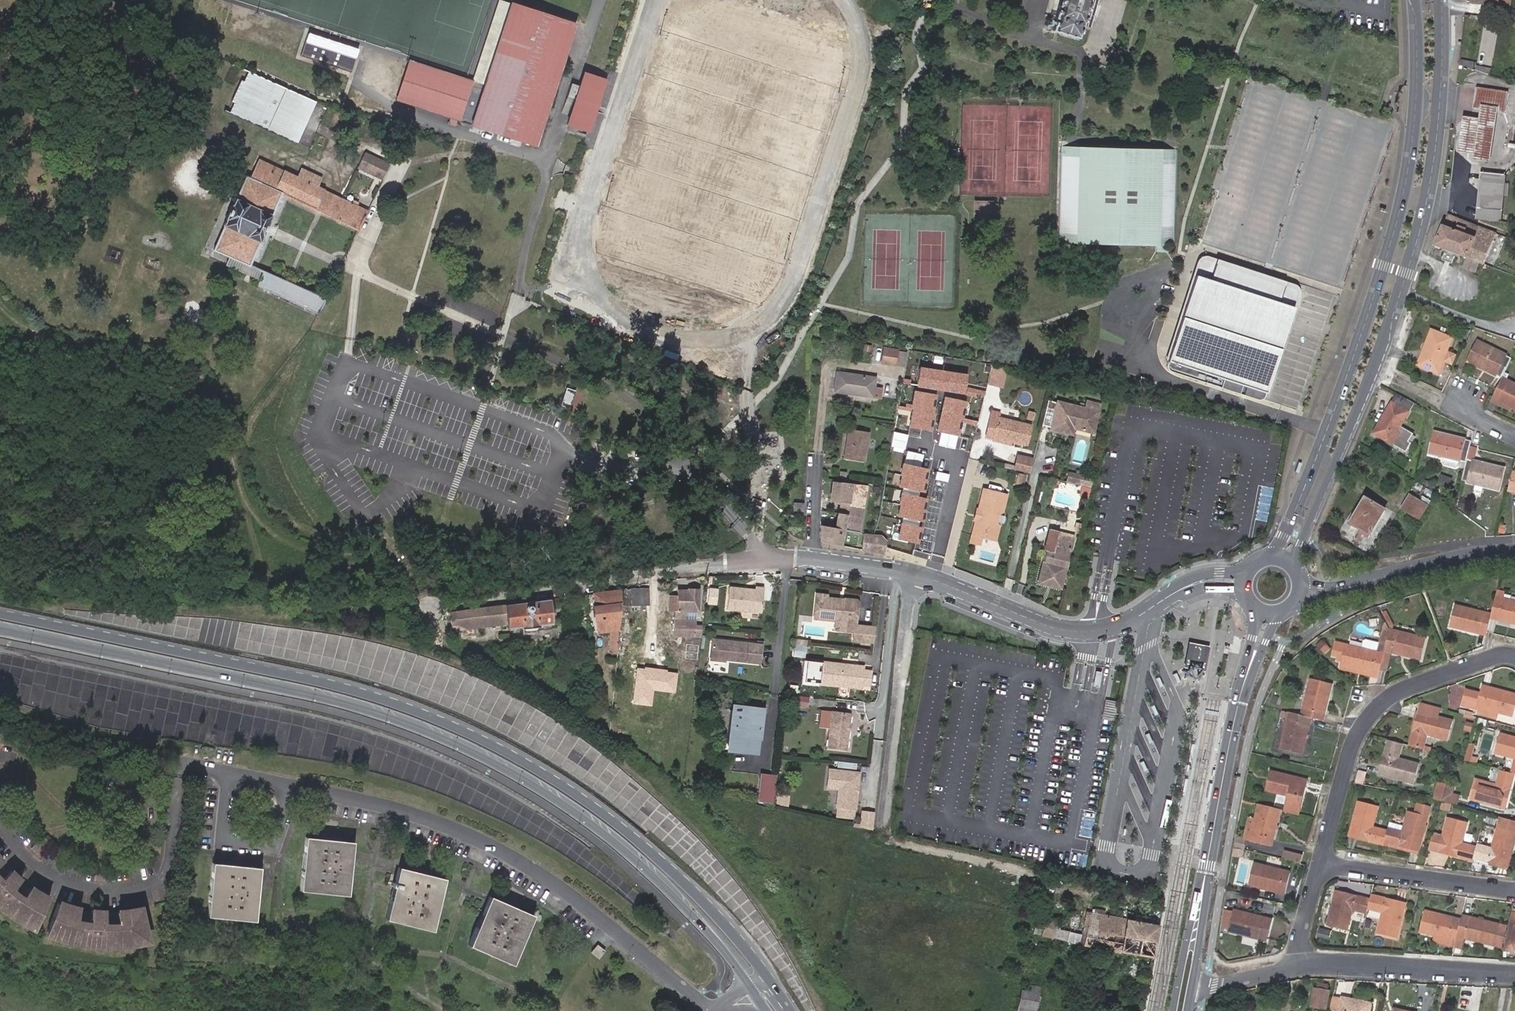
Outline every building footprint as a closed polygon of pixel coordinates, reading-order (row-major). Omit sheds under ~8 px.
[(539,0),(514,0),(484,77),(473,74),(475,69),(414,45),(400,80),(459,102),(471,107),(534,131),(578,14),(539,0)] [(1055,7),(1057,7),(1051,24),(1077,31),(1081,14),(1084,15),(1089,0),(1056,0),(1055,7)] [(315,47),(339,55),(343,43),(319,34),(315,47)] [(1461,65),(1474,69),(1474,63),(1462,60),(1461,65)] [(606,71),(588,64),(568,112),(588,120),(606,71)] [(1476,70),(1491,76),(1492,69),(1477,66),(1476,70)] [(282,137),(301,95),(274,84),(256,126),(282,137)] [(1475,108),(1482,109),(1498,111),(1504,112),(1507,94),(1478,90),(1475,108)] [(1460,142),(1492,152),(1498,111),(1482,109),(1480,120),(1464,118),(1460,142)] [(1172,144),(1060,140),(1058,235),(1168,240),(1172,144)] [(1490,163),(1492,152),(1460,142),(1459,153),(1475,155),(1474,160),(1490,163)] [(340,152),(327,143),(324,149),(336,157),(340,152)] [(389,163),(365,152),(357,168),(381,180),(389,163)] [(295,175),(258,157),(236,203),(233,201),(227,214),(230,216),(216,247),(229,253),(248,262),(281,192),(358,228),(367,208),(317,185),(321,177),(299,166),(295,175)] [(1505,176),(1483,174),(1478,220),(1501,222),(1505,176)] [(1485,265),(1497,235),(1449,216),(1437,246),(1444,248),(1441,250),(1439,252),(1438,255),(1442,256),(1442,254),(1443,253),(1448,255),(1453,256),(1457,258),(1457,259),(1457,261),(1460,263),(1461,260),(1461,257),(1460,254),(1485,265)] [(248,262),(229,253),(225,263),(259,278),(263,269),(248,262)] [(1201,272),(1175,363),(1215,374),(1215,375),(1226,379),(1223,387),(1245,393),(1245,394),(1271,401),(1299,303),(1287,299),(1288,295),(1298,298),(1303,284),(1202,255),(1197,271),(1201,272)] [(259,278),(258,282),(320,310),(327,295),(264,267),(259,278)] [(1452,339),(1433,331),(1419,365),(1438,373),(1452,339)] [(1478,343),(1471,357),(1507,369),(1512,359),(1478,343)] [(896,355),(896,353),(880,350),(877,368),(893,371),(896,355)] [(896,355),(893,371),(902,372),(905,357),(896,355)] [(1507,369),(1471,357),(1469,362),(1503,378),(1507,369)] [(940,365),(919,360),(914,380),(936,384),(940,365)] [(875,380),(837,374),(835,395),(873,401),(873,399),(874,389),(875,381),(875,380)] [(1497,390),(1491,400),(1510,409),(1512,407),(1514,408),(1514,385),(1503,378),(1497,390)] [(992,379),(990,390),(1001,392),(1003,381),(992,379)] [(883,382),(875,381),(874,389),(873,399),(881,400),(883,382)] [(578,408),(583,392),(568,387),(563,403),(578,408)] [(938,395),(916,391),(910,426),(932,430),(938,395)] [(1415,403),(1398,393),(1374,433),(1406,452),(1411,444),(1408,442),(1412,435),(1401,428),(1415,403)] [(967,402),(947,397),(939,431),(959,436),(967,402)] [(1067,431),(1071,432),(1091,436),(1098,405),(1084,402),(1082,410),(1054,404),(1048,432),(1065,436),(1067,431)] [(986,426),(993,428),(991,437),(1025,445),(1029,423),(996,415),(997,411),(990,409),(986,426)] [(885,433),(886,424),(883,423),(878,422),(877,432),(885,433)] [(993,428),(986,426),(984,436),(991,437),(993,428)] [(849,459),(864,462),(867,434),(849,432),(849,459)] [(1471,441),(1435,433),(1430,453),(1467,462),(1467,459),(1470,448),(1471,441)] [(902,456),(901,447),(890,448),(891,458),(902,456)] [(1467,459),(1474,461),(1477,449),(1470,448),(1467,459)] [(906,450),(903,461),(921,465),(924,454),(906,450)] [(1026,471),(1029,456),(1013,452),(1010,467),(1026,471)] [(1467,459),(1467,462),(1462,481),(1499,490),(1504,469),(1474,461),(1467,459)] [(1418,464),(1416,477),(1422,479),(1425,466),(1418,464)] [(931,470),(904,465),(899,486),(926,492),(931,470)] [(1063,484),(1077,487),(1079,477),(1066,474),(1063,484)] [(1022,489),(1024,477),(1015,476),(1013,487),(1022,489)] [(1434,500),(1437,495),(1436,495),(1418,483),(1415,488),(1434,500)] [(853,491),(834,487),(831,504),(842,506),(840,515),(849,516),(850,508),(851,505),(852,501),(853,491)] [(978,504),(975,519),(972,533),(988,538),(997,538),(1000,524),(996,521),(999,508),(1003,507),(1007,492),(981,487),(978,504)] [(868,494),(853,491),(852,501),(851,505),(850,508),(849,516),(846,530),(861,533),(868,494)] [(192,497),(182,494),(181,498),(179,502),(191,506),(192,497)] [(928,500),(903,495),(899,516),(923,522),(928,500)] [(1420,519),(1428,506),(1411,496),(1403,509),(1420,519)] [(1369,539),(1372,534),(1385,510),(1367,499),(1353,523),(1361,527),(1358,532),(1369,539)] [(1469,502),(1461,500),(1459,507),(1467,509),(1469,502)] [(840,515),(838,515),(836,528),(846,530),(849,516),(840,515)] [(875,535),(880,536),(889,538),(892,519),(878,516),(875,535)] [(922,528),(903,524),(899,539),(919,543),(922,528)] [(843,547),(846,530),(836,528),(821,526),(822,543),(843,547)] [(1062,589),(1074,537),(1050,532),(1045,551),(1047,551),(1040,585),(1062,589)] [(885,556),(886,551),(888,543),(880,536),(875,535),(865,533),(863,552),(885,556)] [(753,588),(727,585),(725,607),(759,610),(762,586),(753,585),(753,588)] [(1498,590),(1492,614),(1491,618),(1514,624),(1514,601),(1503,598),(1505,592),(1498,590)] [(596,633),(618,631),(618,611),(618,591),(592,595),(593,606),(591,606),(592,618),(594,618),(596,633)] [(645,606),(645,591),(623,592),(623,606),(645,606)] [(674,622),(686,622),(686,614),(699,614),(699,592),(688,592),(688,594),(678,594),(678,614),(674,614),(674,622)] [(838,598),(824,597),(825,594),(815,593),(812,617),(828,619),(831,616),(834,617),(837,620),(836,627),(832,628),(832,630),(836,630),(836,629),(852,631),(851,639),(860,640),(862,625),(853,624),(856,603),(838,601),(838,598)] [(674,607),(674,594),(666,594),(666,607),(674,607)] [(548,600),(448,613),(450,629),(454,631),(505,625),(505,629),(521,627),(521,629),(537,628),(537,626),(551,624),(548,600)] [(1451,626),(1487,636),(1487,632),(1491,618),(1492,614),(1456,605),(1451,626)] [(1387,612),(1382,614),(1388,624),(1392,622),(1387,612)] [(693,630),(693,637),(699,637),(699,626),(693,626),(693,622),(686,622),(674,622),(674,629),(693,630)] [(1337,643),(1334,656),(1339,657),(1338,660),(1344,662),(1343,666),(1379,675),(1381,669),(1385,651),(1390,631),(1383,630),(1380,643),(1367,640),(1365,641),(1363,649),(1337,643)] [(759,643),(710,639),(709,658),(757,662),(759,643)] [(1331,651),(1322,641),(1316,646),(1325,656),(1331,651)] [(1208,669),(1212,647),(1191,643),(1186,665),(1208,669)] [(1385,651),(1381,669),(1389,671),(1393,653),(1385,651)] [(861,662),(821,657),(818,678),(859,683),(859,679),(867,680),(869,666),(861,665),(861,662)] [(644,668),(637,668),(633,704),(651,706),(653,689),(674,692),(677,672),(666,671),(667,669),(644,666),(644,668)] [(1310,718),(1323,720),(1331,684),(1311,679),(1302,716),(1310,718)] [(1464,699),(1463,704),(1482,709),(1499,713),(1514,717),(1514,712),(1514,690),(1484,682),(1483,686),(1480,696),(1466,693),(1464,699)] [(1117,700),(1106,699),(1104,717),(1104,719),(1115,721),(1117,700)] [(1410,745),(1424,749),(1425,746),(1428,735),(1448,740),(1454,721),(1439,717),(1441,709),(1426,705),(1424,713),(1419,712),(1414,731),(1410,745)] [(734,746),(739,708),(731,706),(724,750),(733,751),(734,746)] [(744,748),(744,753),(751,754),(754,755),(757,737),(758,738),(762,711),(739,708),(734,746),(744,748)] [(1499,713),(1482,709),(1480,714),(1498,718),(1499,713)] [(1290,713),(1282,711),(1281,718),(1288,719),(1290,713)] [(1466,711),(1464,718),(1474,720),(1476,714),(1466,711)] [(849,714),(830,712),(826,747),(844,750),(849,714)] [(1290,713),(1288,719),(1281,750),(1302,754),(1310,718),(1302,716),(1290,713)] [(1501,734),(1496,753),(1514,758),(1514,738),(1501,734)] [(1403,744),(1394,741),(1390,740),(1381,774),(1415,783),(1420,763),(1399,758),(1403,744)] [(858,773),(828,769),(826,787),(837,789),(835,806),(854,808),(858,773)] [(1367,772),(1358,770),(1354,784),(1363,785),(1367,772)] [(1512,773),(1502,770),(1498,785),(1477,780),(1471,799),(1505,808),(1514,774),(1512,773)] [(1286,811),(1296,813),(1302,791),(1298,790),(1299,787),(1303,788),(1305,789),(1307,781),(1270,772),(1266,790),(1279,793),(1276,804),(1287,806),(1286,811)] [(763,801),(766,775),(752,773),(749,800),(763,801)] [(21,792),(19,781),(3,783),(5,795),(21,792)] [(1455,787),(1438,783),(1434,799),(1458,805),(1460,796),(1453,794),(1455,787)] [(1351,835),(1384,844),(1385,842),(1388,831),(1373,827),(1379,806),(1360,802),(1351,835)] [(1271,846),(1280,809),(1260,804),(1256,820),(1251,841),(1271,846)] [(1388,831),(1385,842),(1419,850),(1431,807),(1418,804),(1416,814),(1409,812),(1406,822),(1392,818),(1388,831)] [(854,808),(835,806),(834,815),(853,817),(854,808)] [(862,812),(860,828),(871,830),(873,813),(862,812)] [(1514,843),(1514,821),(1501,817),(1493,849),(1478,844),(1477,847),(1474,858),(1508,867),(1514,843)] [(1247,840),(1251,841),(1256,820),(1250,818),(1246,837),(1245,839),(1247,840)] [(1474,861),(1474,858),(1477,847),(1462,843),(1467,822),(1449,818),(1444,836),(1434,833),(1430,849),(1474,861)] [(348,897),(354,842),(307,838),(302,892),(348,897)] [(1244,849),(1247,841),(1236,839),(1235,847),(1244,849)] [(1284,850),(1282,859),(1301,863),(1303,855),(1284,850)] [(108,864),(97,863),(95,879),(108,880),(108,864)] [(255,922),(261,869),(213,863),(207,916),(255,922)] [(1291,872),(1255,864),(1250,885),(1286,894),(1291,872)] [(4,907),(15,915),(14,918),(21,922),(23,923),(24,921),(36,927),(50,898),(30,886),(23,897),(12,889),(22,878),(12,868),(1,879),(0,877),(0,904),(4,907)] [(428,934),(442,883),(398,869),(384,921),(428,934)] [(1353,910),(1367,913),(1368,909),(1370,900),(1337,892),(1328,926),(1348,931),(1353,910)] [(1406,904),(1372,896),(1370,900),(1368,909),(1383,913),(1378,934),(1397,939),(1406,904)] [(80,908),(59,901),(47,932),(59,936),(58,939),(62,940),(68,942),(68,938),(82,942),(101,944),(101,947),(118,947),(121,946),(121,944),(147,940),(140,908),(118,911),(118,924),(109,925),(106,925),(106,910),(92,908),(90,923),(77,921),(80,908)] [(487,902),(464,950),(507,971),(530,922),(487,902)] [(1043,914),(1044,907),(1030,904),(1029,911),(1043,914)] [(1057,910),(1044,907),(1043,914),(1039,934),(1064,940),(1068,921),(1055,918),(1057,910)] [(1233,911),(1225,909),(1222,929),(1229,931),(1228,932),(1267,941),(1273,919),(1234,910),(1233,911)] [(1082,945),(1151,958),(1157,924),(1088,911),(1082,945)] [(1450,943),(1456,944),(1457,941),(1462,919),(1425,911),(1420,932),(1436,936),(1435,942),(1450,946),(1450,943)] [(1504,947),(1514,950),(1514,946),(1514,914),(1512,913),(1504,947)] [(1456,944),(1455,947),(1462,949),(1465,938),(1494,945),(1499,924),(1462,916),(1462,919),(1457,941),(1456,944)] [(1499,924),(1494,945),(1503,947),(1508,927),(1499,924)] [(600,962),(593,956),(587,963),(594,969),(600,962)] [(1318,988),(1314,1004),(1327,1007),(1330,990),(1318,988)] [(1028,989),(1028,992),(1020,990),(1016,1010),(1035,1010),(1039,991),(1028,989)] [(1372,1008),(1343,1001),(1340,1010),(1371,1010),(1372,1008)]
